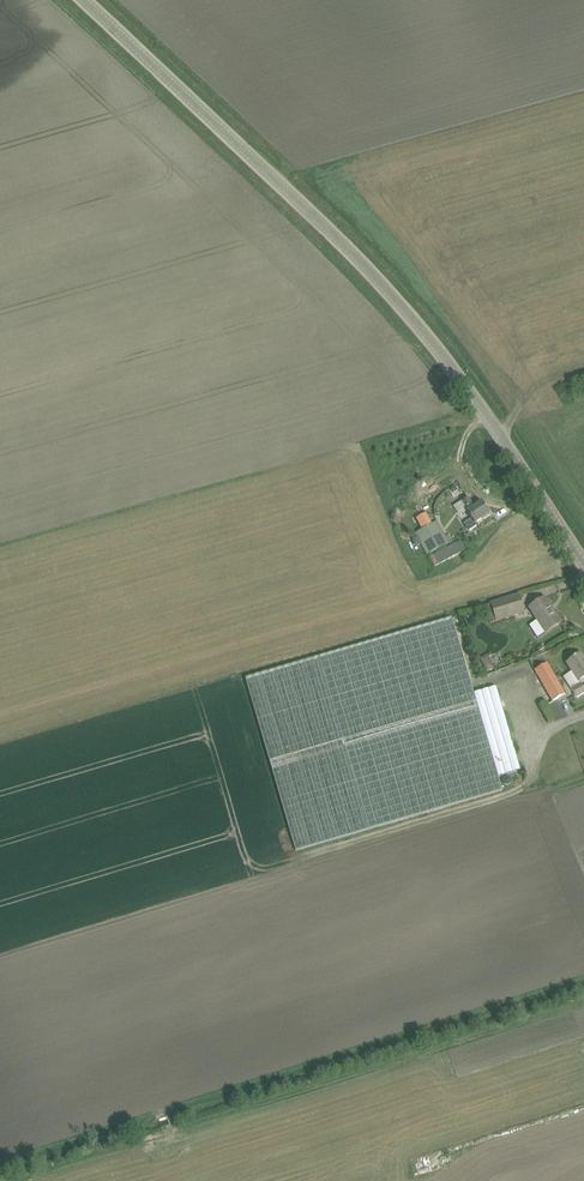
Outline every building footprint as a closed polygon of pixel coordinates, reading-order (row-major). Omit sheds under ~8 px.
[(468,512),(476,523),(490,514),(482,502),(475,507),(469,498),(454,507),(460,517),(468,512)] [(417,519),(422,529),(432,523),(427,514),(417,519)] [(415,534),(427,555),(448,542),(436,521),(415,534)] [(463,541),(430,555),(435,565),(467,552),(463,541)] [(518,595),(491,603),(497,621),(524,613),(518,595)] [(537,639),(547,633),(561,623),(545,598),(530,608),(538,620),(529,627),(537,639)] [(452,619),(248,678),(297,850),(502,790),(499,777),(521,770),(496,687),(474,693),(452,619)] [(567,664),(579,682),(581,681),(582,682),(572,689),(578,698),(583,694),(583,658),(581,654),(567,664)] [(490,661),(483,665),(487,671),(493,668),(490,661)] [(548,663),(535,670),(543,685),(537,688),(546,705),(565,695),(548,663)]
